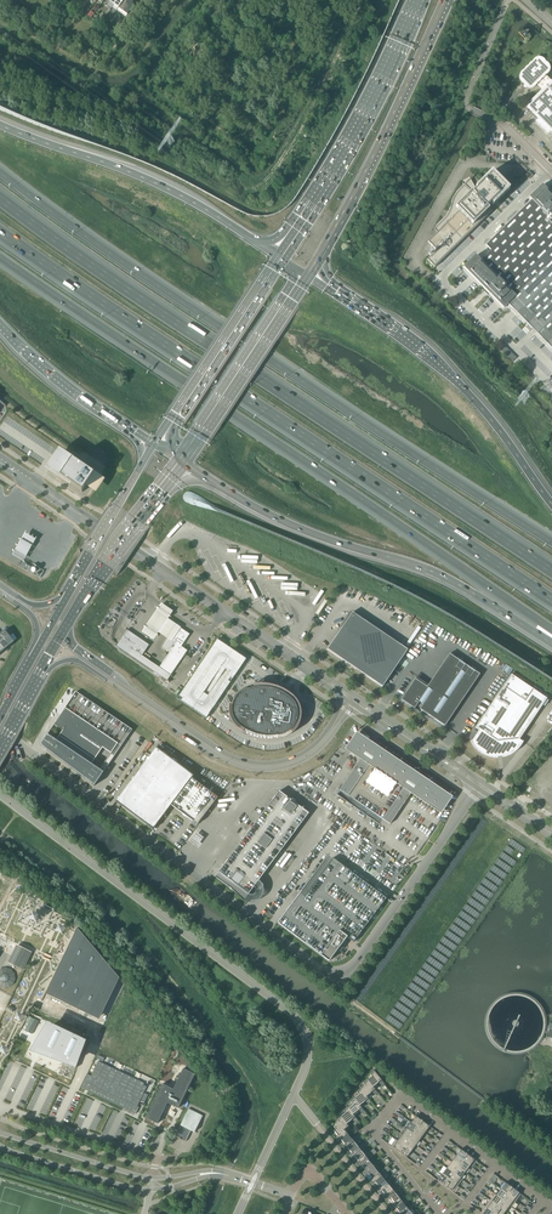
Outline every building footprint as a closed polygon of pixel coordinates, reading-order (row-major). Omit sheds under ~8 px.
[(113,5),(118,8),(122,2),(120,0),(117,0),(113,5)] [(123,11),(127,5),(125,4),(127,0),(120,0),(122,2),(118,8),(123,11)] [(134,5),(132,4),(134,0),(127,0),(125,4),(127,5),(123,11),(127,15),(134,5)] [(548,68),(540,59),(539,60),(538,59),(521,76),(522,77),(521,78),(526,83),(525,84),(525,85),(526,86),(527,86),(528,86),(529,87),(530,86),(531,87),(532,86),(533,86),(533,87),(534,87),(534,86),(535,86),(535,85),(535,84),(535,83),(536,83),(542,90),(526,106),(551,133),(551,80),(551,81),(544,74),(548,70),(547,69),(548,68)] [(427,260),(430,263),(435,268),(491,212),(487,208),(491,204),(493,206),(509,189),(492,172),(475,188),(477,189),(473,193),(465,184),(459,190),(457,192),(456,193),(455,194),(455,196),(454,197),(453,199),(452,200),(452,202),(451,204),(450,207),(450,209),(449,210),(449,212),(448,213),(447,215),(446,216),(445,217),(444,218),(433,229),(434,229),(438,233),(428,242),(435,250),(437,248),(438,249),(427,260)] [(488,293),(503,309),(508,305),(551,350),(551,195),(542,185),(529,198),(531,201),(498,234),(497,233),(493,236),(494,237),(486,246),(491,251),(481,261),(475,256),(463,268),(488,293)] [(512,362),(516,358),(502,344),(498,348),(512,362)] [(83,491),(86,487),(88,488),(96,493),(105,480),(91,471),(90,472),(63,454),(58,451),(46,469),(58,477),(71,486),(82,493),(83,491)] [(21,561),(23,563),(25,559),(35,541),(24,534),(12,556),(21,561)] [(32,567),(23,561),(20,565),(30,571),(32,567)] [(172,612),(161,605),(150,621),(141,634),(153,642),(159,634),(167,640),(177,626),(168,620),(172,612)] [(367,677),(382,687),(407,650),(352,612),(329,649),(357,668),(356,669),(365,675),(366,674),(368,676),(367,677)] [(184,656),(187,652),(187,651),(183,648),(181,647),(189,634),(180,628),(179,628),(177,626),(168,638),(167,640),(162,647),(169,652),(170,653),(177,657),(181,660),(183,656),(184,656)] [(0,632),(0,634),(9,645),(13,641),(4,629),(0,632)] [(128,631),(126,629),(125,630),(127,631),(125,634),(118,644),(117,646),(115,645),(119,648),(119,650),(129,657),(165,681),(167,681),(167,680),(168,679),(171,675),(161,669),(160,668),(159,667),(158,666),(157,666),(150,661),(145,658),(144,657),(142,656),(145,651),(147,649),(149,645),(128,631)] [(0,634),(0,644),(4,649),(9,645),(0,634)] [(205,720),(246,660),(217,641),(178,697),(176,700),(205,720)] [(160,668),(171,675),(181,660),(170,653),(160,668)] [(419,709),(445,726),(480,674),(449,654),(427,687),(415,679),(401,700),(414,708),(417,704),(421,707),(419,709)] [(479,730),(472,741),(471,741),(470,741),(471,743),(472,745),(473,746),(474,747),(475,749),(476,750),(477,751),(479,752),(480,753),(481,754),(483,755),(484,756),(486,756),(488,757),(489,757),(491,758),(493,758),(494,758),(496,758),(497,758),(498,758),(497,758),(502,757),(502,758),(503,758),(505,757),(507,757),(509,756),(511,755),(512,754),(513,753),(515,752),(516,751),(518,750),(519,748),(520,747),(521,746),(522,744),(522,743),(523,741),(522,742),(519,740),(547,699),(511,674),(475,728),(479,730)] [(239,694),(238,695),(237,696),(236,698),(235,699),(234,700),(234,701),(233,702),(233,703),(232,705),(232,706),(232,707),(232,709),(232,710),(232,712),(232,713),(232,714),(233,716),(233,717),(234,719),(235,720),(235,721),(236,722),(237,724),(238,725),(239,726),(240,727),(241,728),(242,728),(244,729),(246,731),(248,732),(249,732),(251,733),(253,734),(255,735),(257,735),(259,736),(261,736),(263,736),(265,737),(268,737),(270,737),(272,737),(274,736),(276,736),(278,736),(280,735),(282,735),(283,734),(285,734),(286,733),(287,733),(289,732),(290,731),(291,730),(292,729),(293,728),(294,727),(294,726),(295,724),(296,723),(297,721),(297,720),(297,719),(297,718),(298,717),(298,715),(298,714),(298,712),(297,711),(297,709),(297,708),(296,707),(296,705),(295,704),(293,702),(292,701),(291,700),(290,699),(289,698),(287,696),(286,695),(284,694),(283,693),(281,692),(278,691),(276,690),(274,689),(272,689),(270,688),(268,688),(265,687),(263,687),(261,687),(259,687),(257,687),(255,688),(253,688),(251,688),(251,689),(248,689),(246,690),(245,690),(244,691),(242,692),(241,692),(240,693),(239,694)] [(58,718),(40,745),(94,786),(132,730),(76,692),(58,718)] [(436,810),(443,799),(447,794),(371,743),(361,736),(350,752),(357,756),(360,759),(339,790),(340,791),(337,796),(379,824),(383,819),(390,824),(411,793),(436,810)] [(156,748),(116,801),(115,802),(153,830),(193,776),(156,748),(155,748),(156,748)] [(279,791),(258,819),(268,826),(282,837),(288,841),(309,813),(279,791)] [(248,833),(246,835),(256,843),(270,854),(275,858),(288,841),(282,837),(268,826),(258,819),(251,828),(247,833),(248,833)] [(246,835),(227,860),(237,868),(257,883),(258,881),(275,858),(270,854),(256,843),(246,835)] [(306,885),(290,906),(277,923),(329,961),(347,937),(353,942),(360,933),(386,898),(377,891),(333,858),(332,858),(329,855),(328,855),(311,877),(306,885)] [(237,868),(227,860),(217,874),(215,877),(237,893),(238,893),(247,900),(248,901),(249,901),(250,901),(251,900),(252,899),(252,898),(252,897),(251,897),(251,896),(248,894),(257,883),(237,868)] [(39,919),(32,916),(29,923),(36,926),(39,919)] [(65,932),(59,929),(56,935),(59,937),(62,938),(65,932)] [(17,946),(9,963),(23,970),(31,953),(17,946)] [(1,987),(1,988),(2,988),(3,988),(4,988),(5,988),(6,988),(7,988),(8,988),(9,987),(10,987),(11,986),(12,986),(12,985),(13,984),(14,983),(14,982),(15,981),(15,980),(15,979),(15,978),(15,977),(15,976),(15,975),(14,974),(14,973),(13,972),(13,971),(12,971),(11,970),(10,969),(9,969),(8,969),(8,968),(7,968),(6,968),(5,968),(4,968),(3,968),(2,968),(1,969),(0,969),(0,987),(1,987)] [(17,1018),(20,1020),(23,1013),(20,1012),(17,1010),(14,1017),(17,1018)] [(23,1048),(52,1058),(62,1062),(64,1064),(75,1068),(80,1056),(86,1039),(42,1017),(23,1048)] [(92,1077),(88,1075),(82,1089),(137,1114),(140,1108),(138,1107),(141,1100),(144,1093),(148,1087),(144,1085),(145,1084),(99,1062),(92,1077)] [(183,1069),(173,1089),(162,1084),(145,1118),(157,1124),(167,1103),(178,1108),(194,1074),(185,1070),(183,1069)] [(372,1077),(367,1080),(373,1087),(377,1083),(379,1082),(382,1086),(384,1084),(381,1080),(373,1070),(370,1073),(372,1077)] [(366,1086),(361,1090),(366,1096),(371,1092),(372,1091),(375,1095),(378,1093),(373,1087),(367,1080),(363,1083),(366,1086)] [(359,1095),(354,1099),(359,1105),(364,1101),(364,1102),(366,1100),(368,1103),(370,1101),(366,1096),(361,1090),(360,1089),(356,1092),(359,1095)] [(352,1104),(348,1108),(353,1114),(357,1111),(358,1111),(359,1110),(362,1113),(364,1112),(359,1105),(354,1099),(354,1098),(350,1101),(352,1104)] [(346,1113),(341,1117),(346,1124),(351,1120),(353,1119),(356,1123),(358,1121),(355,1117),(353,1114),(348,1108),(347,1107),(343,1110),(346,1113)] [(179,1139),(181,1140),(185,1142),(191,1130),(194,1132),(202,1116),(188,1109),(174,1137),(179,1139)] [(334,1131),(338,1136),(344,1130),(344,1129),(346,1128),(348,1131),(351,1129),(346,1124),(341,1117),(340,1116),(337,1120),(339,1123),(334,1127),(335,1129),(333,1130),(333,1131),(334,1131)] [(409,1121),(418,1128),(422,1121),(423,1121),(420,1119),(416,1116),(411,1122),(409,1121)] [(409,1121),(405,1127),(413,1134),(418,1128),(409,1121)] [(422,1121),(418,1128),(425,1133),(430,1126),(423,1121),(422,1121)] [(405,1127),(400,1133),(409,1140),(413,1134),(405,1127)] [(418,1128),(413,1134),(420,1139),(425,1133),(418,1128)] [(341,1139),(345,1144),(351,1139),(347,1134),(344,1130),(338,1136),(335,1138),(338,1142),(341,1139)] [(396,1139),(395,1140),(404,1146),(409,1140),(400,1133),(400,1134),(402,1135),(397,1141),(396,1139)] [(413,1134),(409,1140),(416,1145),(420,1139),(413,1134)] [(348,1148),(351,1153),(358,1147),(354,1143),(354,1142),(353,1141),(356,1139),(354,1136),(351,1139),(345,1144),(341,1147),(344,1150),(348,1148)] [(391,1146),(399,1152),(400,1153),(404,1146),(395,1140),(391,1146)] [(409,1140),(404,1146),(411,1151),(416,1145),(409,1140)] [(354,1156),(358,1161),(365,1156),(361,1151),(360,1149),(363,1147),(361,1145),(358,1147),(351,1153),(348,1155),(351,1159),(354,1156)] [(400,1153),(399,1152),(399,1153),(401,1155),(402,1154),(406,1158),(411,1151),(404,1146),(400,1153)] [(460,1149),(456,1156),(463,1161),(467,1154),(467,1155),(468,1154),(465,1153),(460,1149)] [(361,1165),(365,1170),(371,1164),(368,1160),(367,1158),(370,1156),(368,1153),(365,1156),(358,1161),(355,1164),(358,1167),(361,1165)] [(467,1154),(463,1161),(470,1166),(474,1160),(467,1155),(467,1154)] [(456,1156),(451,1162),(458,1167),(463,1161),(456,1156)] [(463,1161),(458,1167),(465,1172),(470,1166),(463,1161)] [(368,1173),(372,1178),(378,1173),(375,1168),(374,1166),(376,1164),(375,1162),(371,1164),(365,1170),(362,1172),(365,1176),(368,1173)] [(451,1162),(447,1168),(454,1173),(458,1167),(451,1162)] [(458,1167),(454,1173),(462,1180),(462,1179),(461,1178),(465,1172),(458,1167)] [(447,1168),(442,1174),(449,1179),(454,1173),(447,1168)] [(375,1182),(379,1187),(385,1181),(381,1177),(382,1177),(380,1175),(383,1173),(381,1170),(378,1173),(372,1178),(369,1181),(372,1184),(375,1182)] [(454,1173),(449,1179),(458,1186),(462,1180),(454,1173)] [(437,1181),(444,1186),(449,1179),(442,1174),(437,1181)] [(382,1190),(386,1195),(392,1190),(388,1185),(387,1183),(390,1181),(388,1179),(385,1181),(379,1187),(376,1189),(379,1193),(382,1190)] [(444,1186),(443,1187),(446,1188),(447,1187),(453,1192),(458,1186),(449,1179),(444,1186)] [(505,1183),(500,1189),(507,1194),(512,1188),(510,1186),(505,1183)] [(389,1199),(392,1204),(399,1199),(395,1194),(394,1192),(397,1190),(395,1188),(392,1190),(386,1195),(382,1198),(386,1201),(389,1199)] [(512,1188),(507,1194),(516,1201),(521,1194),(512,1188)] [(494,1194),(503,1200),(507,1194),(500,1189),(496,1195),(494,1194)] [(494,1194),(490,1200),(498,1206),(503,1200),(494,1194)] [(507,1194),(503,1200),(512,1207),(516,1201),(507,1194)] [(396,1207),(399,1212),(406,1207),(402,1202),(401,1201),(404,1198),(402,1196),(399,1199),(392,1204),(389,1206),(392,1210),(396,1207)] [(490,1200),(485,1206),(494,1213),(498,1206),(490,1200)] [(503,1200),(498,1206),(505,1212),(510,1206),(511,1207),(512,1207),(503,1200)] [(409,1211),(408,1209),(411,1207),(409,1205),(406,1207),(399,1212),(397,1213),(411,1213),(409,1211)]
